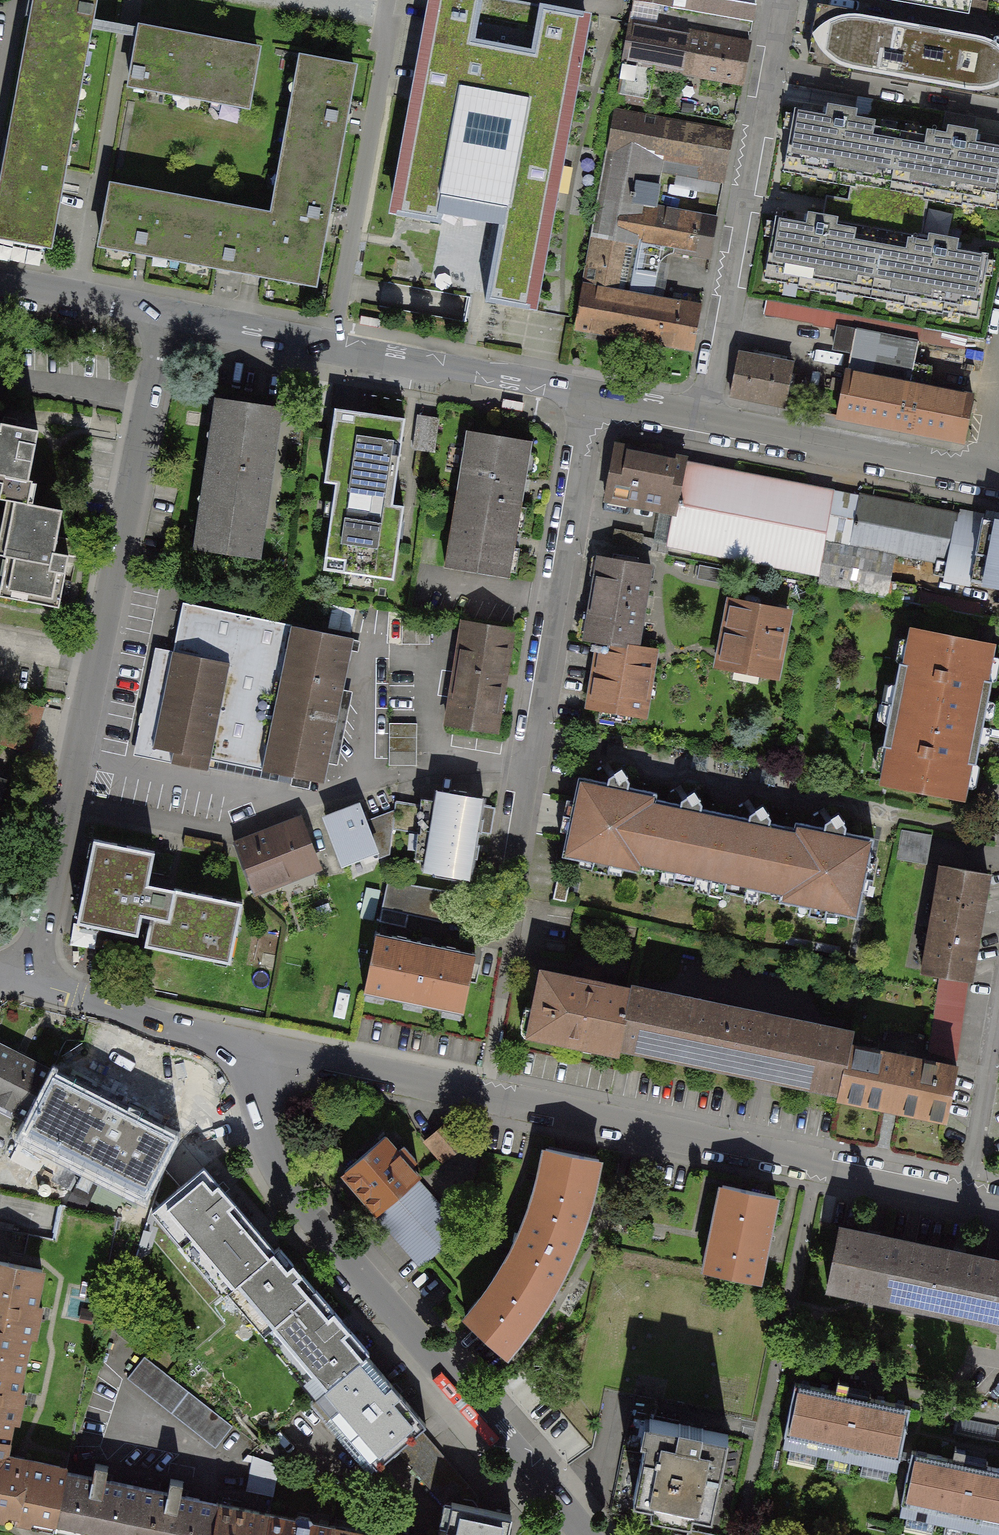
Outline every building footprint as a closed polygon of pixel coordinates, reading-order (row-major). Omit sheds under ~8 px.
[(42,21),(88,29),(93,0),(46,0),(42,21)] [(509,0),(436,0),(396,216),(431,222),(436,190),(514,205),(496,303),(531,310),(585,14),(509,0)] [(970,15),(972,0),(885,0),(970,15)] [(659,5),(634,1),(630,23),(655,27),(659,5)] [(916,27),(821,10),(811,63),(907,80),(916,27)] [(42,21),(17,160),(63,169),(88,29),(42,21)] [(655,27),(630,23),(623,62),(654,67),(682,72),(689,33),(655,27)] [(916,27),(907,80),(998,96),(998,41),(916,27)] [(747,44),(689,33),(682,72),(741,83),(747,44)] [(232,55),(140,38),(131,86),(247,107),(258,50),(233,46),(232,55)] [(347,109),(354,69),(302,59),(284,158),(336,168),(345,122),(338,121),(340,107),(347,109)] [(654,67),(623,62),(617,94),(647,99),(654,67)] [(851,206),(886,212),(900,132),(873,127),(874,123),(853,120),(854,111),(831,107),(830,115),(795,109),(784,171),(817,177),(816,181),(854,187),(851,204),(851,206)] [(614,112),(599,197),(618,200),(656,206),(662,170),(725,181),(734,132),(614,112)] [(405,140),(407,119),(393,118),(390,139),(405,140)] [(997,209),(998,195),(998,145),(972,140),(974,133),(951,129),(950,137),(929,133),(928,137),(900,132),(886,212),(921,218),(924,200),(961,206),(962,203),(997,209)] [(328,213),(336,168),(284,158),(273,217),(263,267),(262,275),(293,281),(295,273),(313,276),(311,284),(314,284),(325,226),(318,225),(320,212),(328,213)] [(0,202),(0,227),(51,236),(59,192),(4,182),(0,202)] [(183,260),(194,202),(112,187),(101,245),(137,252),(138,244),(151,246),(150,254),(183,260)] [(618,200),(599,197),(584,284),(653,297),(661,250),(611,241),(618,200)] [(656,206),(618,200),(611,241),(661,250),(709,258),(716,217),(656,206)] [(263,267),(273,217),(194,202),(183,260),(217,266),(219,259),(231,261),(230,268),(250,272),(251,265),(263,267)] [(851,206),(851,204),(838,202),(837,208),(835,219),(812,215),(810,223),(775,217),(764,279),(798,285),(798,289),(837,296),(838,292),(871,298),(886,212),(851,206)] [(921,218),(886,212),(871,298),(904,304),(903,308),(943,315),(944,311),(978,317),(989,254),(953,248),(955,241),(918,234),(921,218)] [(490,297),(502,219),(482,216),(475,261),(456,258),(453,277),(438,274),(435,289),(490,297)] [(661,344),(668,299),(653,297),(584,284),(575,329),(607,335),(661,344)] [(692,350),(701,305),(668,299),(661,344),(692,350)] [(837,330),(840,313),(766,300),(763,314),(813,323),(812,325),(837,330)] [(847,372),(927,388),(931,366),(913,363),(920,327),(840,313),(837,330),(833,349),(851,352),(847,372)] [(792,363),(740,354),(732,396),(784,406),(792,363)] [(847,372),(846,372),(837,417),(963,440),(972,396),(927,388),(847,372)] [(279,408),(222,400),(218,425),(215,424),(210,461),(213,462),(211,474),(268,482),(270,472),(273,472),(275,457),(272,457),(279,408)] [(336,484),(394,493),(406,420),(350,411),(336,409),(325,482),(336,484)] [(439,423),(416,420),(412,449),(435,452),(439,423)] [(3,482),(0,497),(0,500),(6,501),(27,505),(28,501),(25,501),(37,431),(17,427),(17,425),(3,423),(3,425),(0,424),(0,482),(3,482)] [(531,441),(468,431),(459,491),(521,501),(531,441)] [(676,513),(686,464),(686,461),(616,448),(606,499),(674,512),(676,513)] [(835,491),(686,464),(676,513),(674,512),(668,548),(819,576),(835,491)] [(268,482),(211,474),(210,485),(206,485),(200,525),(204,526),(200,550),(258,559),(264,515),(267,516),(269,502),(266,501),(268,482)] [(324,569),(393,579),(404,506),(392,505),(394,493),(336,484),(324,569)] [(521,501),(459,491),(446,566),(509,577),(521,501)] [(983,519),(860,495),(851,544),(973,568),(983,519)] [(6,501),(0,534),(0,554),(6,555),(0,589),(0,595),(59,606),(71,540),(57,538),(62,511),(27,505),(6,501)] [(983,519),(973,568),(971,581),(998,586),(998,522),(983,519)] [(600,558),(587,639),(627,645),(637,647),(650,566),(600,558)] [(731,602),(725,632),(782,643),(788,613),(731,602)] [(184,603),(174,651),(231,663),(211,762),(239,768),(270,621),(184,603)] [(430,617),(401,617),(402,645),(430,645),(430,617)] [(292,626),(270,621),(239,768),(324,785),(354,641),(292,628),(292,626)] [(495,730),(512,629),(464,621),(447,722),(495,730)] [(899,706),(977,721),(992,646),(965,640),(965,639),(941,634),(941,635),(914,630),(906,668),(899,666),(898,686),(903,687),(899,706)] [(725,632),(719,664),(776,675),(782,643),(725,632)] [(600,641),(589,708),(617,712),(627,645),(609,643),(600,641)] [(627,645),(617,712),(644,716),(655,650),(637,647),(627,645)] [(156,648),(134,756),(209,772),(211,762),(231,663),(174,651),(156,648)] [(935,792),(963,797),(977,721),(899,706),(895,725),(890,724),(884,743),(892,744),(885,782),(911,787),(911,789),(935,793),(935,792)] [(416,722),(389,722),(389,766),(417,765),(416,722)] [(579,777),(563,856),(593,862),(592,869),(609,873),(610,866),(642,872),(643,866),(656,800),(657,794),(629,788),(630,782),(622,767),(609,778),(608,783),(579,777)] [(484,806),(485,799),(466,796),(467,792),(454,789),(453,794),(435,791),(433,808),(427,834),(423,853),(425,853),(422,869),(440,872),(439,876),(452,879),(453,874),(471,877),(479,833),(491,835),(495,808),(484,806)] [(656,800),(643,866),(675,873),(674,880),(696,884),(697,877),(710,880),(724,814),(702,809),(703,804),(695,790),(681,800),(680,805),(656,800)] [(427,834),(433,808),(395,802),(394,829),(427,834)] [(724,814),(710,880),(725,883),(724,891),(746,895),(748,888),(781,894),(794,828),(770,823),(772,818),(762,804),(750,814),(749,819),(724,814)] [(359,807),(326,820),(343,863),(376,850),(359,807)] [(794,828),(781,894),(779,901),(810,907),(809,914),(825,918),(826,911),(858,917),(874,839),(845,833),(846,827),(839,813),(826,823),(825,828),(795,822),(794,828)] [(299,820),(272,831),(291,878),(318,868),(299,820)] [(930,835),(901,830),(896,859),(925,864),(930,835)] [(272,831),(237,845),(256,892),(291,878),(272,831)] [(154,852),(95,839),(77,922),(138,935),(142,915),(151,917),(145,945),(230,963),(243,902),(148,883),(154,852)] [(969,979),(988,874),(943,866),(924,971),(939,973),(966,978),(969,979)] [(570,880),(558,878),(554,899),(566,901),(570,880)] [(382,883),(369,880),(363,910),(376,913),(382,883)] [(408,916),(447,923),(455,891),(387,881),(382,911),(408,916)] [(382,911),(379,922),(406,929),(408,916),(382,911)] [(475,952),(377,932),(365,993),(463,1013),(475,952)] [(939,973),(937,991),(963,995),(966,978),(939,973)] [(584,983),(545,974),(533,1030),(584,1041),(585,1036),(603,1040),(601,1045),(619,1049),(621,1044),(631,993),(599,986),(599,984),(584,980),(584,983)] [(632,988),(631,993),(621,1044),(696,1059),(708,1003),(632,988)] [(963,995),(937,991),(929,1051),(955,1059),(963,995)] [(769,1016),(708,1003),(696,1059),(758,1072),(769,1016)] [(852,1033),(769,1016),(758,1072),(840,1089),(849,1044),(852,1033)] [(956,1066),(849,1044),(840,1089),(839,1096),(946,1119),(956,1066)] [(53,1075),(0,1047),(0,1102),(31,1117),(53,1075)] [(175,1135),(55,1075),(24,1137),(144,1197),(175,1135)] [(444,1163),(470,1143),(451,1120),(426,1140),(444,1163)] [(386,1138),(346,1172),(380,1211),(416,1179),(419,1177),(386,1138)] [(528,1213),(520,1235),(569,1258),(576,1241),(581,1228),(585,1214),(588,1215),(588,1212),(586,1211),(589,1202),(591,1203),(592,1199),(590,1198),(595,1179),(598,1161),(544,1150),(542,1170),(539,1183),(535,1198),(528,1213)] [(204,1168),(152,1212),(224,1295),(227,1292),(275,1251),(204,1168)] [(416,1179),(380,1211),(376,1214),(424,1269),(464,1233),(416,1179)] [(775,1198),(723,1187),(705,1269),(758,1280),(765,1245),(763,1245),(766,1233),(768,1233),(775,1198)] [(903,1301),(915,1244),(879,1237),(879,1238),(867,1236),(867,1234),(840,1229),(829,1285),(903,1301)] [(569,1258),(520,1235),(510,1254),(501,1271),(491,1286),(479,1301),(466,1318),(507,1354),(526,1331),(539,1311),(547,1299),(548,1300),(550,1297),(548,1296),(553,1289),(554,1290),(556,1286),(554,1285),(559,1278),(563,1270),(569,1258)] [(980,1317),(992,1260),(965,1254),(965,1256),(953,1254),(953,1252),(915,1244),(903,1301),(980,1317)] [(275,1251),(227,1292),(263,1335),(315,1290),(279,1248),(275,1251)] [(992,1260),(980,1317),(998,1321),(998,1261),(992,1260)] [(42,1270),(0,1261),(0,1362),(23,1366),(29,1336),(33,1336),(39,1306),(35,1305),(42,1270)] [(315,1290),(263,1335),(315,1397),(366,1354),(368,1352),(315,1290)] [(366,1354),(315,1397),(309,1402),(370,1473),(426,1425),(366,1354)] [(233,1426),(145,1356),(127,1379),(216,1448),(233,1426)] [(23,1366),(0,1362),(0,1455),(4,1455),(11,1421),(15,1422),(21,1392),(17,1391),(23,1366)] [(835,1391),(794,1383),(784,1435),(786,1435),(784,1446),(896,1468),(898,1458),(900,1458),(911,1407),(870,1399),(870,1397),(847,1392),(849,1382),(843,1381),(838,1380),(835,1391)] [(635,1395),(610,1514),(688,1530),(713,1534),(728,1534),(748,1440),(741,1438),(745,1418),(635,1395)] [(433,1477),(449,1463),(430,1441),(407,1461),(427,1484),(434,1478),(433,1477)] [(912,1450),(901,1502),(903,1502),(900,1513),(998,1534),(998,1469),(987,1466),(987,1464),(964,1459),(966,1450),(960,1449),(954,1447),(952,1459),(912,1450)] [(4,1455),(0,1455),(0,1514),(57,1525),(66,1473),(68,1467),(4,1455)] [(253,1456),(245,1490),(271,1496),(277,1466),(253,1456)] [(452,1502),(474,1507),(477,1497),(449,1463),(433,1477),(434,1478),(427,1484),(446,1505),(450,1502),(452,1502)] [(134,1487),(105,1481),(107,1468),(95,1465),(92,1478),(66,1473),(57,1525),(56,1527),(96,1534),(125,1534),(134,1487)] [(199,1500),(181,1496),(183,1483),(170,1480),(167,1493),(134,1487),(125,1534),(192,1534),(199,1500)] [(445,1534),(506,1534),(511,1515),(474,1507),(452,1502),(445,1534)] [(269,1514),(219,1504),(212,1534),(264,1534),(269,1514)] [(269,1514),(264,1534),(328,1534),(330,1526),(269,1514)] [(330,1526),(328,1534),(373,1534),(330,1526)]
